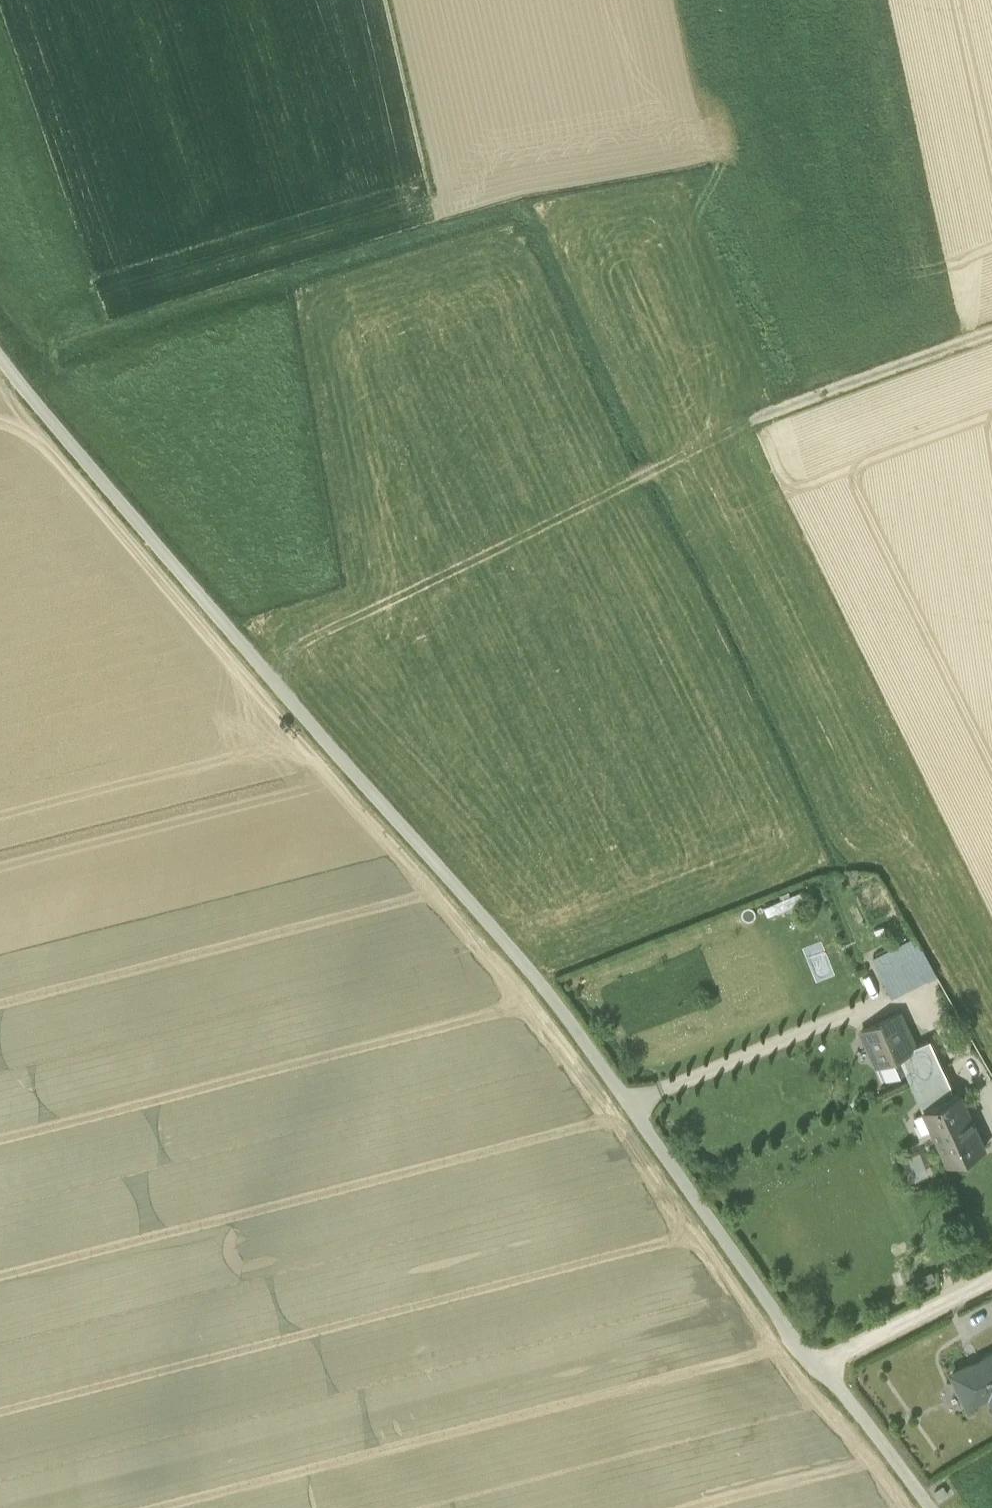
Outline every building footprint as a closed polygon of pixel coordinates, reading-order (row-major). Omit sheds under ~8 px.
[(924,951),(920,954),(912,939),(875,959),(881,973),(882,973),(885,981),(892,996),(936,973),(924,951)] [(862,1031),(878,1065),(881,1064),(901,1055),(916,1048),(915,1046),(901,1014),(862,1031)] [(907,1070),(913,1082),(941,1069),(928,1041),(915,1046),(916,1048),(901,1055),(907,1070)] [(901,1055),(881,1064),(887,1079),(907,1070),(901,1055)] [(913,1082),(925,1109),(954,1096),(941,1069),(913,1082)] [(925,1109),(950,1164),(986,1148),(960,1093),(954,1096),(925,1109)] [(991,1398),(991,1351),(982,1356),(982,1358),(952,1372),(960,1388),(968,1384),(975,1399),(989,1392),(991,1398)] [(975,1399),(989,1428),(991,1426),(991,1398),(989,1392),(975,1399)]
